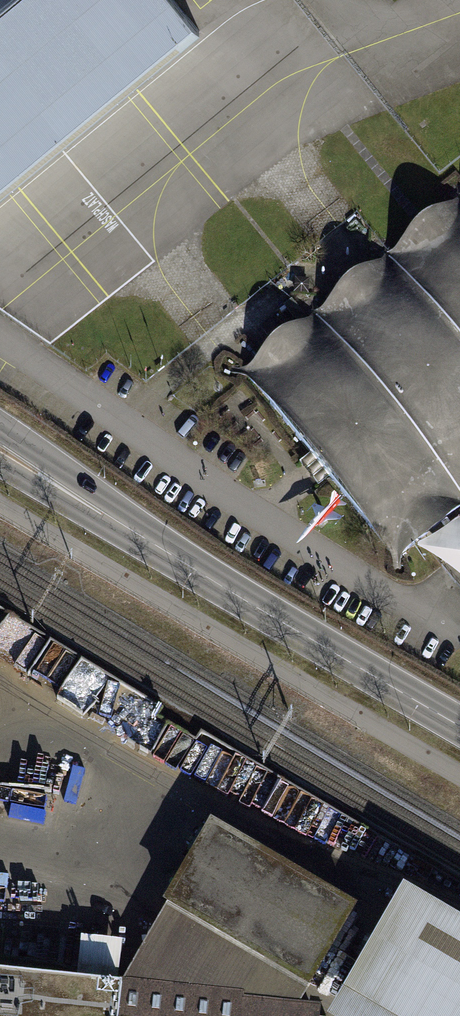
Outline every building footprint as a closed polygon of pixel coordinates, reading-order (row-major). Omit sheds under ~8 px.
[(199,31),(174,0),(0,0),(0,195),(199,31)] [(245,372),(320,466),(395,559),(409,548),(416,542),(453,513),(459,507),(459,199),(390,255),(245,372)] [(358,239),(306,268),(319,291),(371,262),(358,239)] [(453,513),(416,542),(409,548),(452,573),(459,580),(459,518),(453,513)] [(121,991),(118,1015),(320,1015),(320,1012),(301,1011),(357,915),(210,831),(121,991)] [(334,1015),(459,1015),(459,934),(402,900),(394,914),(334,1015)] [(121,991),(116,991),(120,948),(80,943),(75,986),(0,978),(0,1015),(118,1015),(121,991)]
